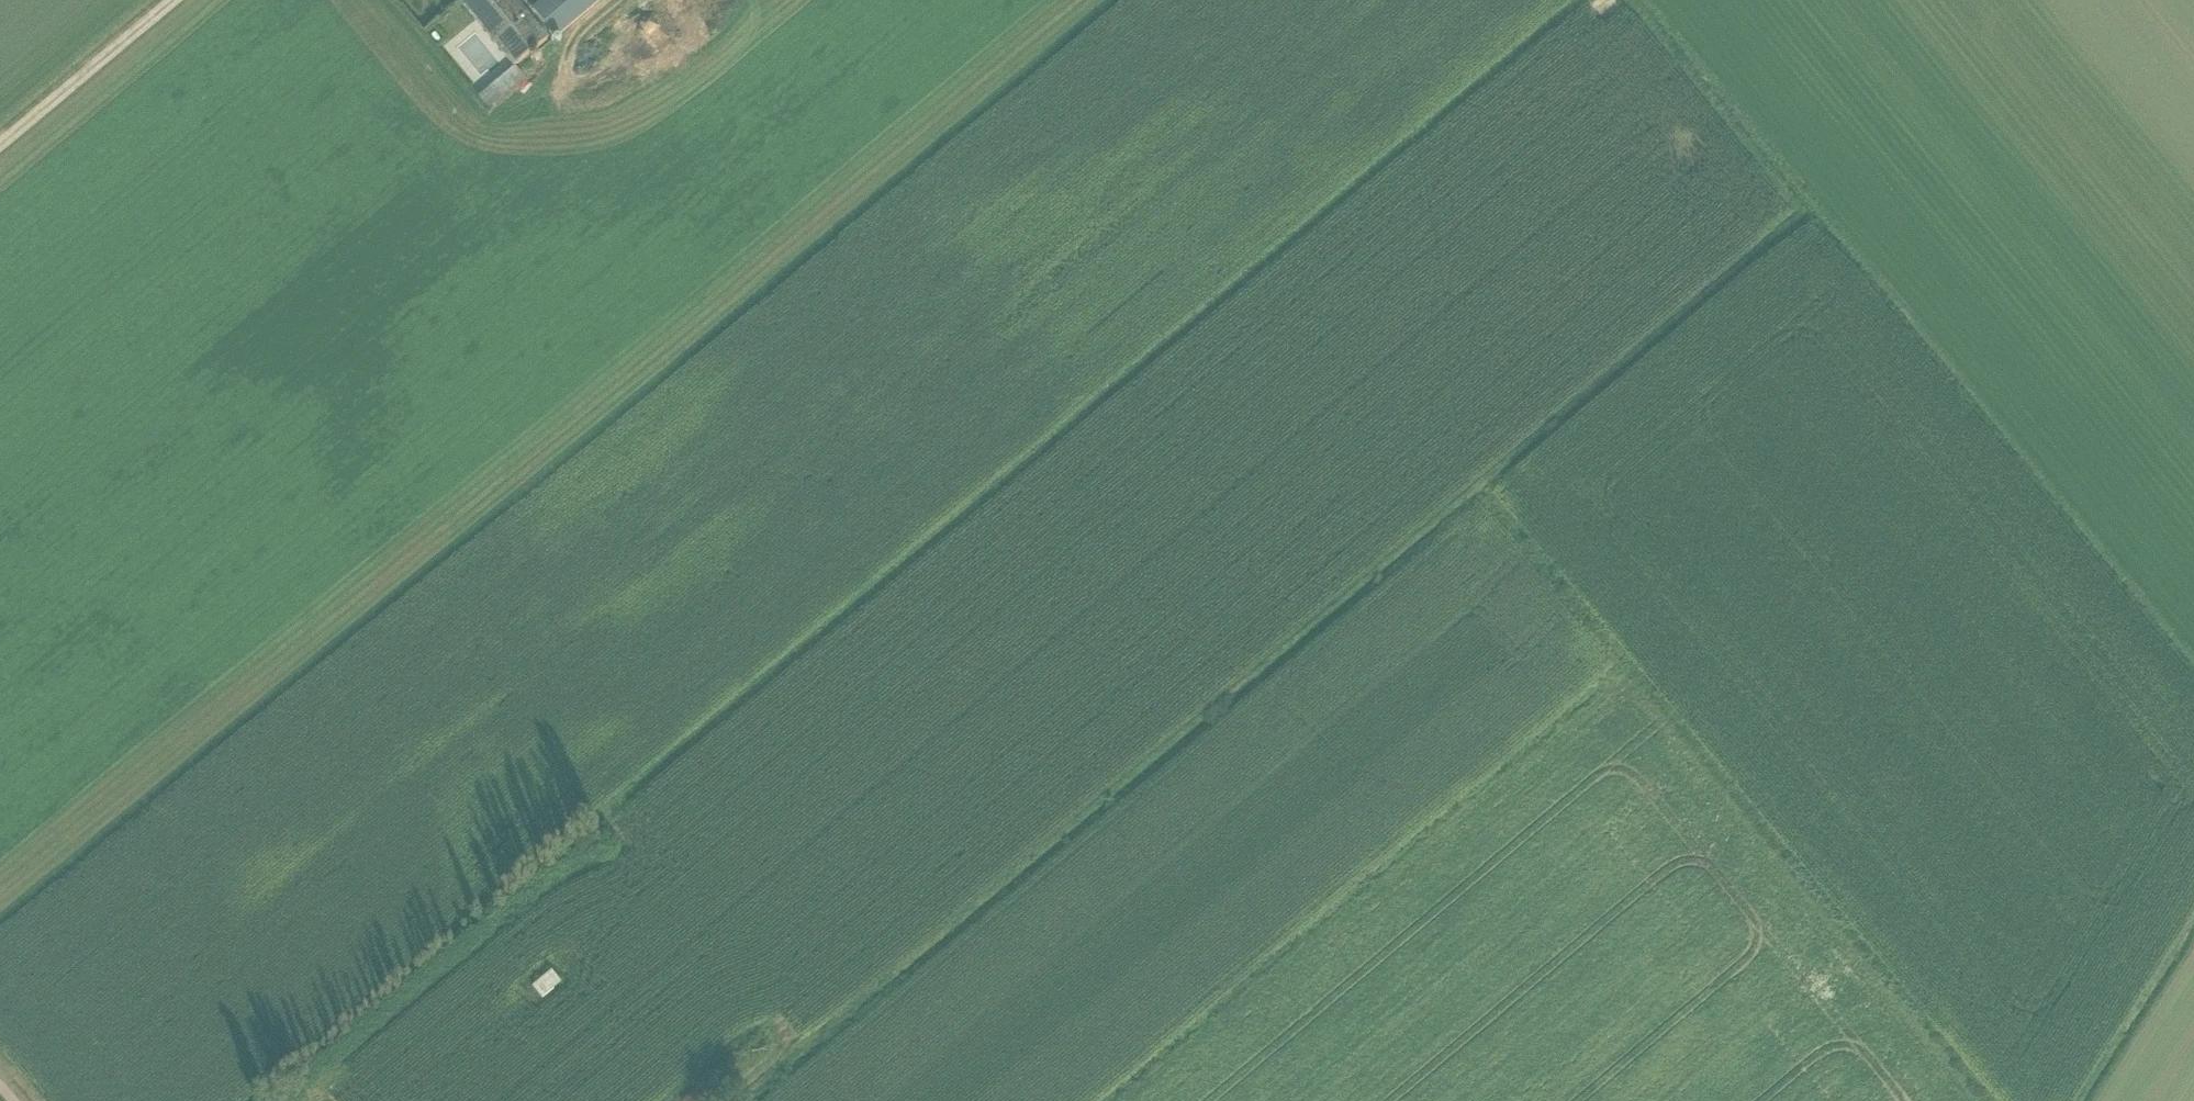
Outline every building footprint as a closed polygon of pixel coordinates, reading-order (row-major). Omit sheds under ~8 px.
[(513,66),(547,38),(515,0),(457,0),(513,66)] [(532,8),(556,37),(600,0),(542,0),(532,8)] [(488,110),(523,81),(513,68),(477,98),(488,110)] [(540,996),(560,983),(551,970),(531,984),(540,996)]
